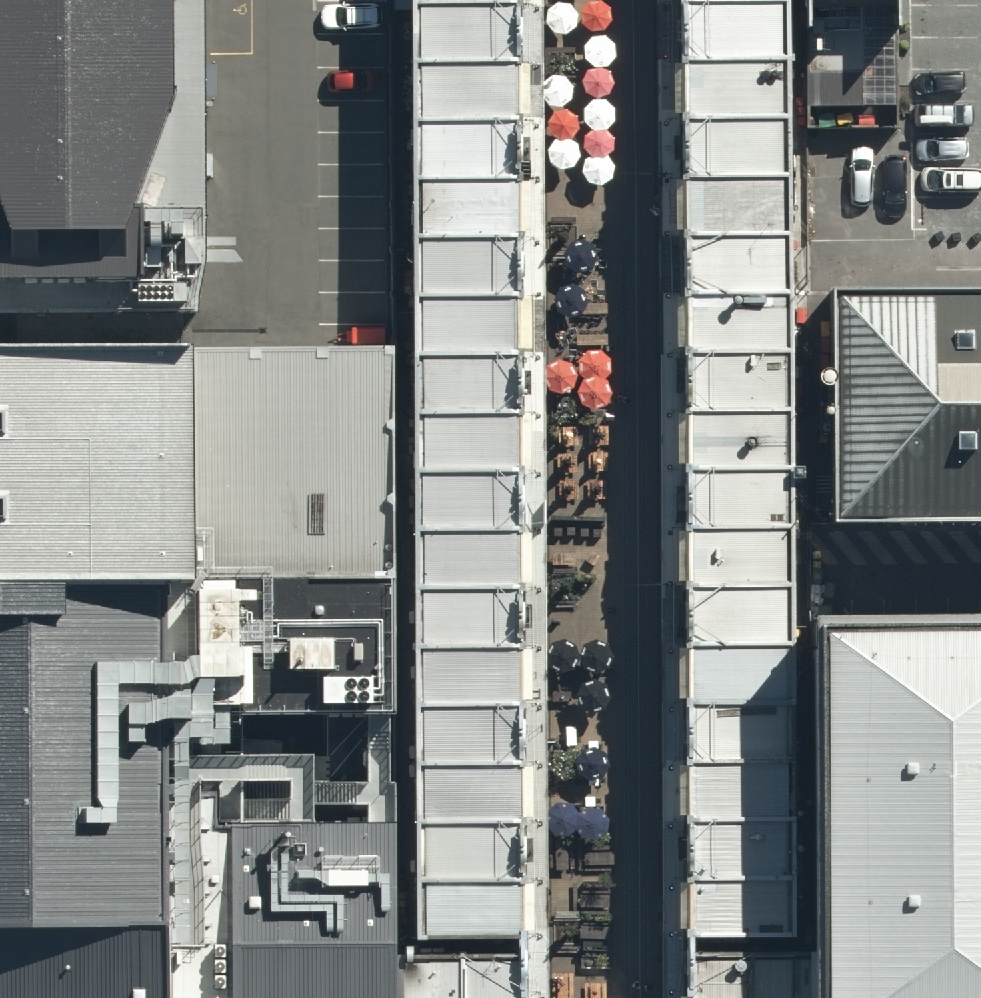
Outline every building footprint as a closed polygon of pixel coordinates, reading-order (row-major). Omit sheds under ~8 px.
[(200,327),(205,293),(204,174),(203,120),(202,0),(0,0),(0,328),(200,327)] [(414,39),(518,37),(517,21),(517,0),(413,0),(414,39)] [(544,0),(517,0),(517,21),(518,37),(518,53),(518,92),(519,135),(519,152),(519,167),(519,207),(520,269),(520,326),(521,386),(521,446),(522,501),(522,561),(522,624),(522,684),(522,744),(522,800),(522,859),(523,925),(523,984),(523,997),(552,997),(544,0)] [(662,997),(691,997),(690,965),(690,914),(689,853),(688,795),(688,741),(687,681),(686,622),(686,568),(685,506),(685,445),(684,381),(684,323),(684,263),(683,203),(682,150),(682,91),(681,36),(680,0),(656,0),(662,997)] [(681,36),(785,36),(785,0),(680,0),(681,36)] [(681,36),(682,91),(733,90),(785,90),(785,36),(681,36)] [(414,39),(415,94),(518,92),(518,53),(518,37),(414,39)] [(682,91),(682,150),(786,149),(785,90),(733,90),(682,91)] [(415,94),(415,153),(519,152),(519,135),(518,92),(415,94)] [(682,150),(683,203),(786,202),(786,149),(682,150)] [(415,153),(416,208),(519,207),(519,167),(519,152),(415,153)] [(683,203),(684,263),(786,262),(786,202),(683,203)] [(416,208),(416,269),(520,269),(519,207),(416,208)] [(684,263),(684,323),(787,322),(786,262),(684,263)] [(416,269),(416,326),(520,326),(520,269),(416,269)] [(834,297),(835,524),(980,523),(980,296),(834,297)] [(684,381),(788,380),(787,322),(684,323),(684,381)] [(416,326),(416,386),(521,386),(520,326),(416,326)] [(219,359),(219,997),(403,997),(403,984),(402,348),(219,359)] [(0,351),(0,997),(198,997),(197,351),(0,351)] [(788,380),(684,381),(685,445),(789,444),(788,380)] [(416,386),(416,446),(521,446),(521,386),(416,386)] [(789,444),(685,445),(685,506),(790,505),(789,444)] [(416,446),(416,501),(522,501),(521,446),(416,446)] [(416,562),(522,561),(522,501),(416,501),(416,562)] [(685,506),(686,568),(791,567),(790,505),(685,506)] [(416,562),(416,625),(522,624),(522,561),(416,562)] [(806,567),(811,997),(980,997),(980,565),(806,567)] [(686,568),(686,622),(791,621),(791,567),(686,568)] [(686,622),(687,681),(791,680),(791,621),(686,622)] [(416,625),(416,685),(522,684),(522,624),(416,625)] [(687,681),(688,741),(792,740),(791,680),(687,681)] [(416,685),(417,744),(522,744),(522,684),(416,685)] [(688,741),(688,795),(792,794),(792,740),(688,741)] [(417,744),(417,801),(522,800),(522,744),(417,744)] [(688,795),(689,853),(793,852),(792,794),(688,795)] [(417,801),(417,860),(522,859),(522,800),(417,801)] [(689,853),(690,914),(793,912),(793,852),(689,853)] [(417,860),(418,925),(523,925),(522,859),(417,860)] [(793,912),(690,914),(690,965),(794,964),(793,912)] [(418,985),(523,984),(523,925),(418,925),(418,985)] [(690,965),(691,997),(795,997),(794,964),(690,965)] [(403,984),(403,997),(523,997),(523,984),(418,985),(403,984)]
